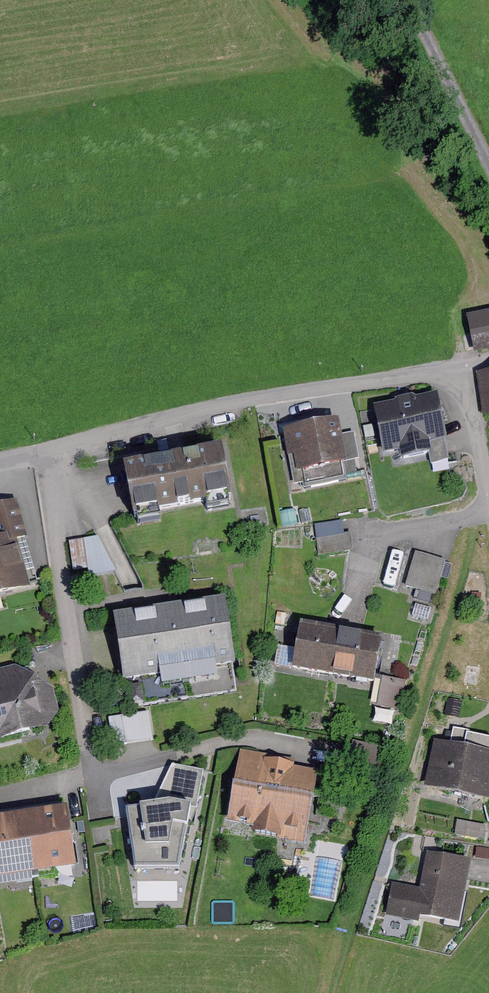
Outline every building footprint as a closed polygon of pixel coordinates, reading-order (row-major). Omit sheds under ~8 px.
[(480,322),(487,355),(488,355),(488,321),(480,322)] [(437,398),(374,408),(382,459),(445,450),(437,398)] [(350,425),(291,434),(300,478),(357,467),(350,425)] [(233,454),(123,474),(133,528),(242,508),(233,454)] [(0,502),(0,597),(31,589),(17,545),(29,541),(16,497),(0,502)] [(91,578),(112,573),(104,535),(70,542),(77,572),(89,569),(91,578)] [(455,563),(421,553),(410,589),(445,598),(455,563)] [(236,600),(119,616),(129,684),(173,678),(175,693),(234,685),(233,672),(245,670),(236,600)] [(338,678),(346,635),(300,625),(291,669),(338,678)] [(374,685),(382,641),(346,635),(338,678),(374,685)] [(0,665),(0,739),(0,741),(49,731),(59,710),(56,686),(39,671),(21,661),(0,665)] [(401,710),(405,681),(382,678),(378,707),(401,710)] [(115,746),(155,738),(149,710),(109,718),(115,746)] [(380,776),(386,747),(359,742),(353,770),(380,776)] [(433,748),(424,794),(488,807),(488,759),(433,748)] [(321,768),(240,752),(224,831),(304,848),(321,768)] [(207,771),(175,762),(169,795),(157,799),(144,801),(128,806),(139,870),(179,866),(207,771)] [(77,868),(68,808),(26,814),(36,874),(77,868)] [(26,814),(0,818),(0,880),(36,874),(26,814)] [(472,864),(422,855),(416,889),(386,883),(380,917),(459,932),(472,864)]
